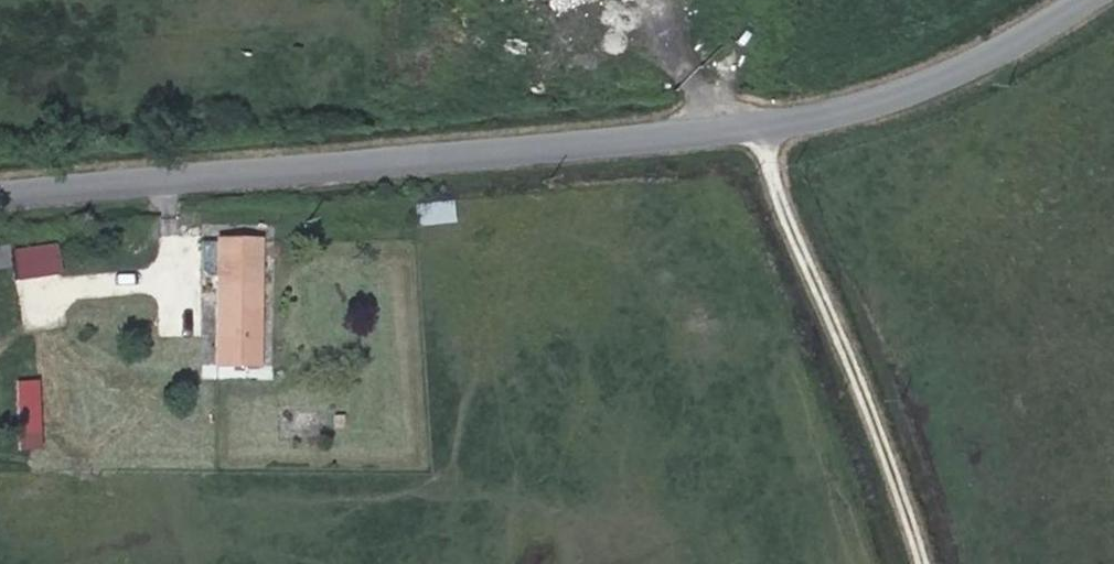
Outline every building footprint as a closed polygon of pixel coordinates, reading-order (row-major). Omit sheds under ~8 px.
[(413,226),(453,224),(452,201),(411,203),(413,226)] [(224,354),(264,354),(268,261),(227,261),(227,264),(213,264),(212,293),(215,300),(226,303),(224,354)]
